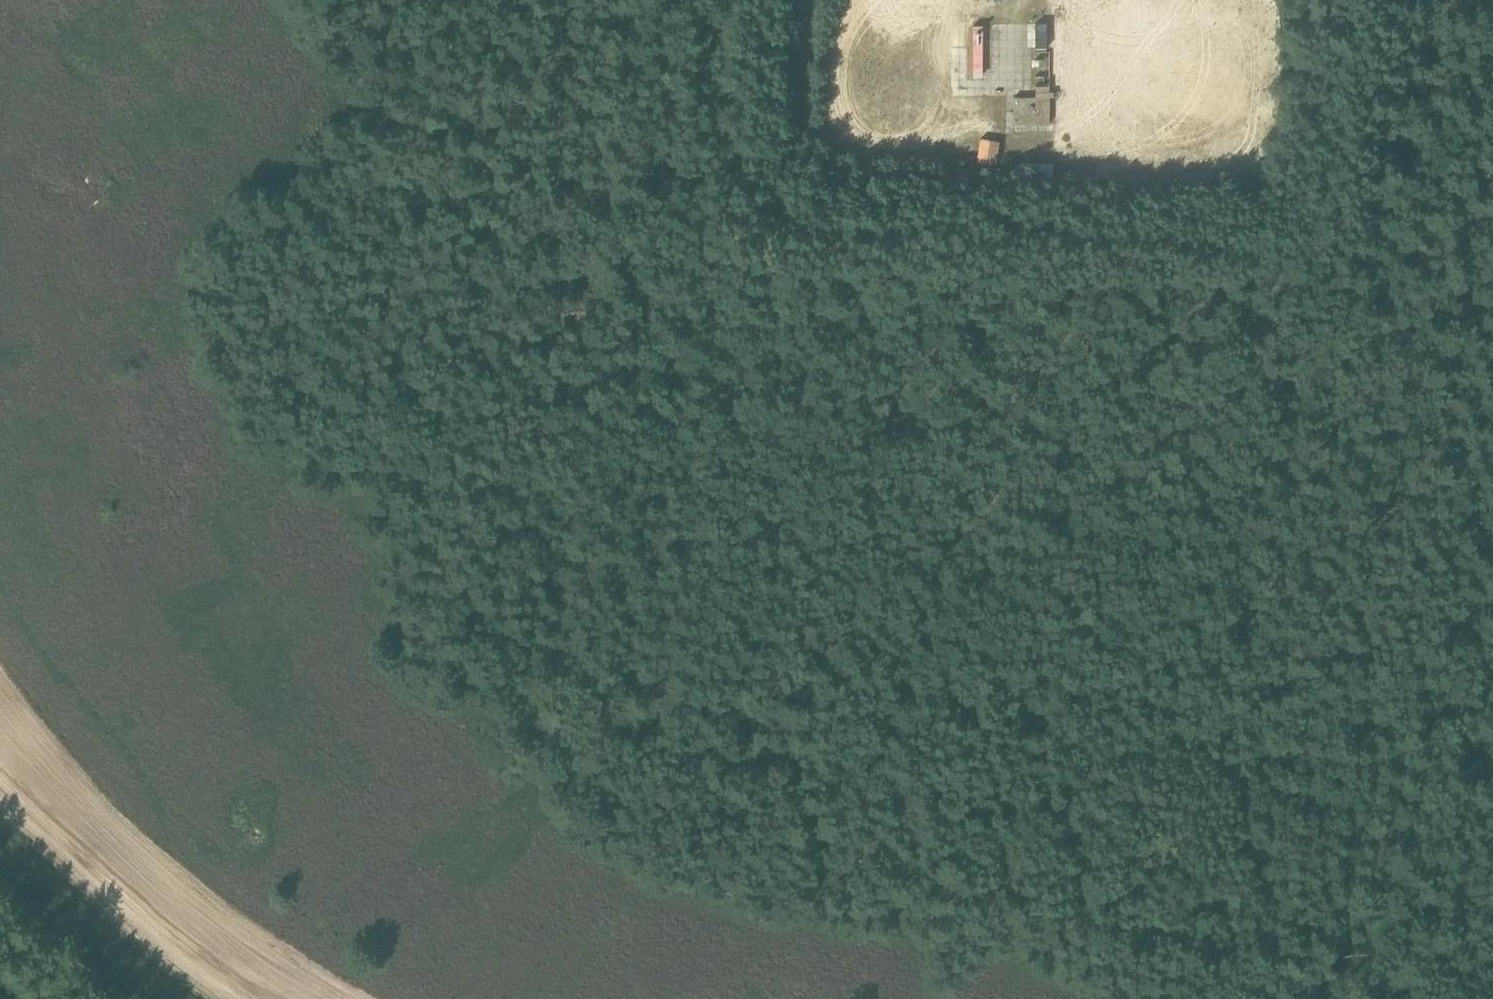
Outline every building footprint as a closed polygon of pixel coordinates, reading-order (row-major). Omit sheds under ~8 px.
[(1013,98),(1013,123),(1048,123),(1049,98),(1053,98),(1053,94),(1048,94),(1048,87),(1035,87),(1035,98),(1013,98)]
